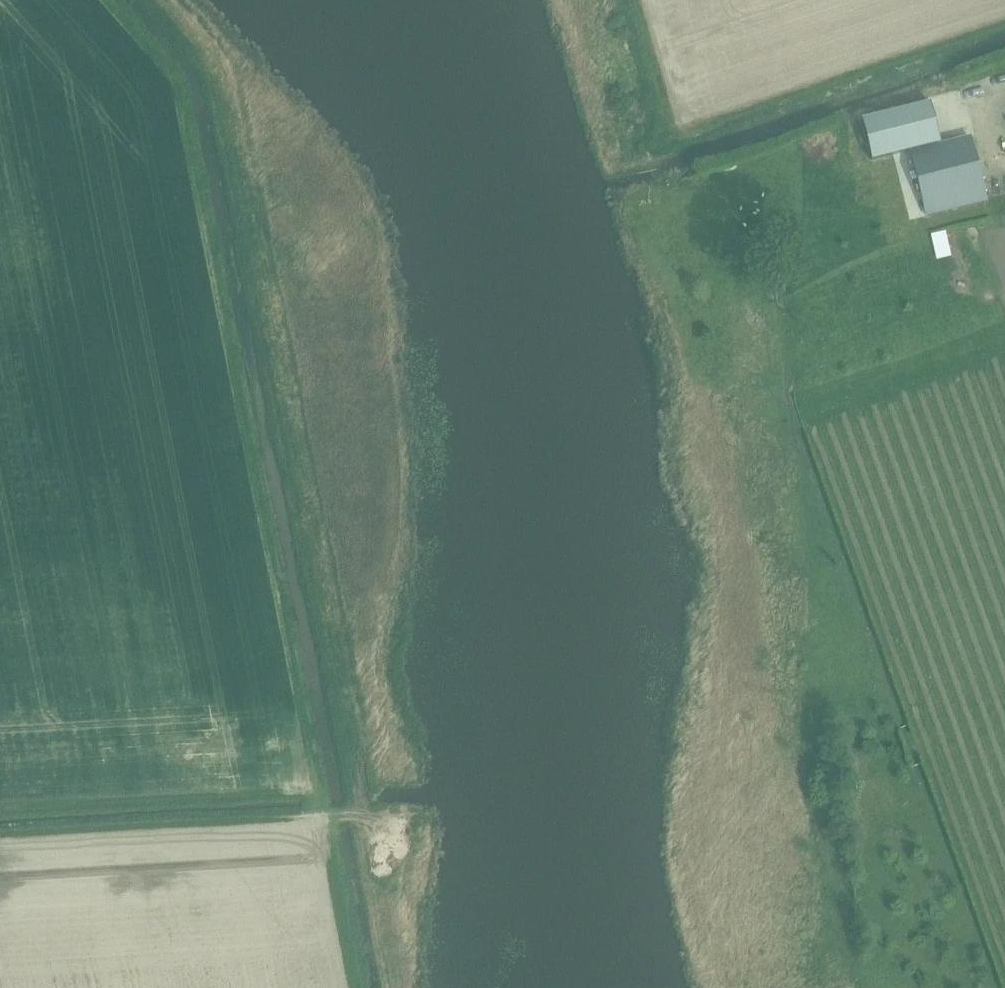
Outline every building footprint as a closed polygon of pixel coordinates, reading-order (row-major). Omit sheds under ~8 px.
[(910,150),(910,153),(931,147),(924,119),(933,117),(930,104),(862,121),(872,160),(910,150)] [(927,216),(986,201),(970,138),(931,147),(910,153),(927,216)]
